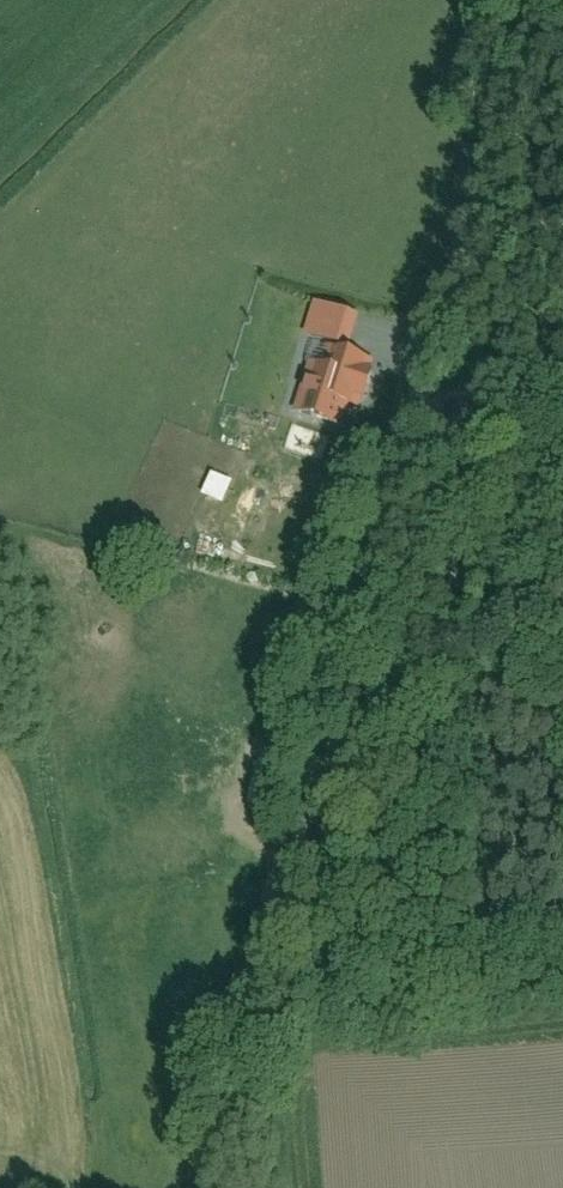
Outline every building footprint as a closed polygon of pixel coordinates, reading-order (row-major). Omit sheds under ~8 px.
[(303,391),(355,407),(369,363),(316,347),(303,391)]
